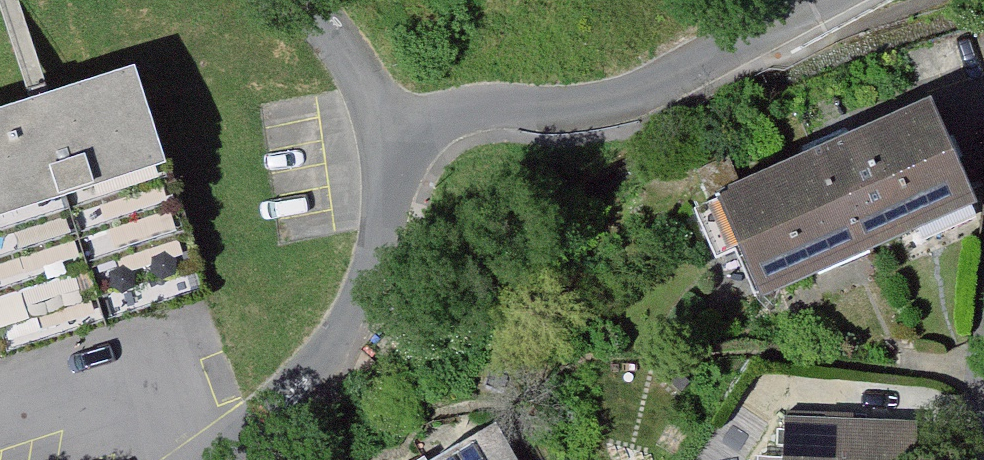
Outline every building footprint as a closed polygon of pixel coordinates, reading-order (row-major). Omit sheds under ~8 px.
[(0,127),(0,322),(7,345),(204,284),(141,83),(0,127)] [(929,128),(731,208),(767,298),(966,218),(929,128)] [(792,431),(793,459),(907,459),(907,430),(792,431)] [(501,442),(470,459),(511,459),(501,442)]
